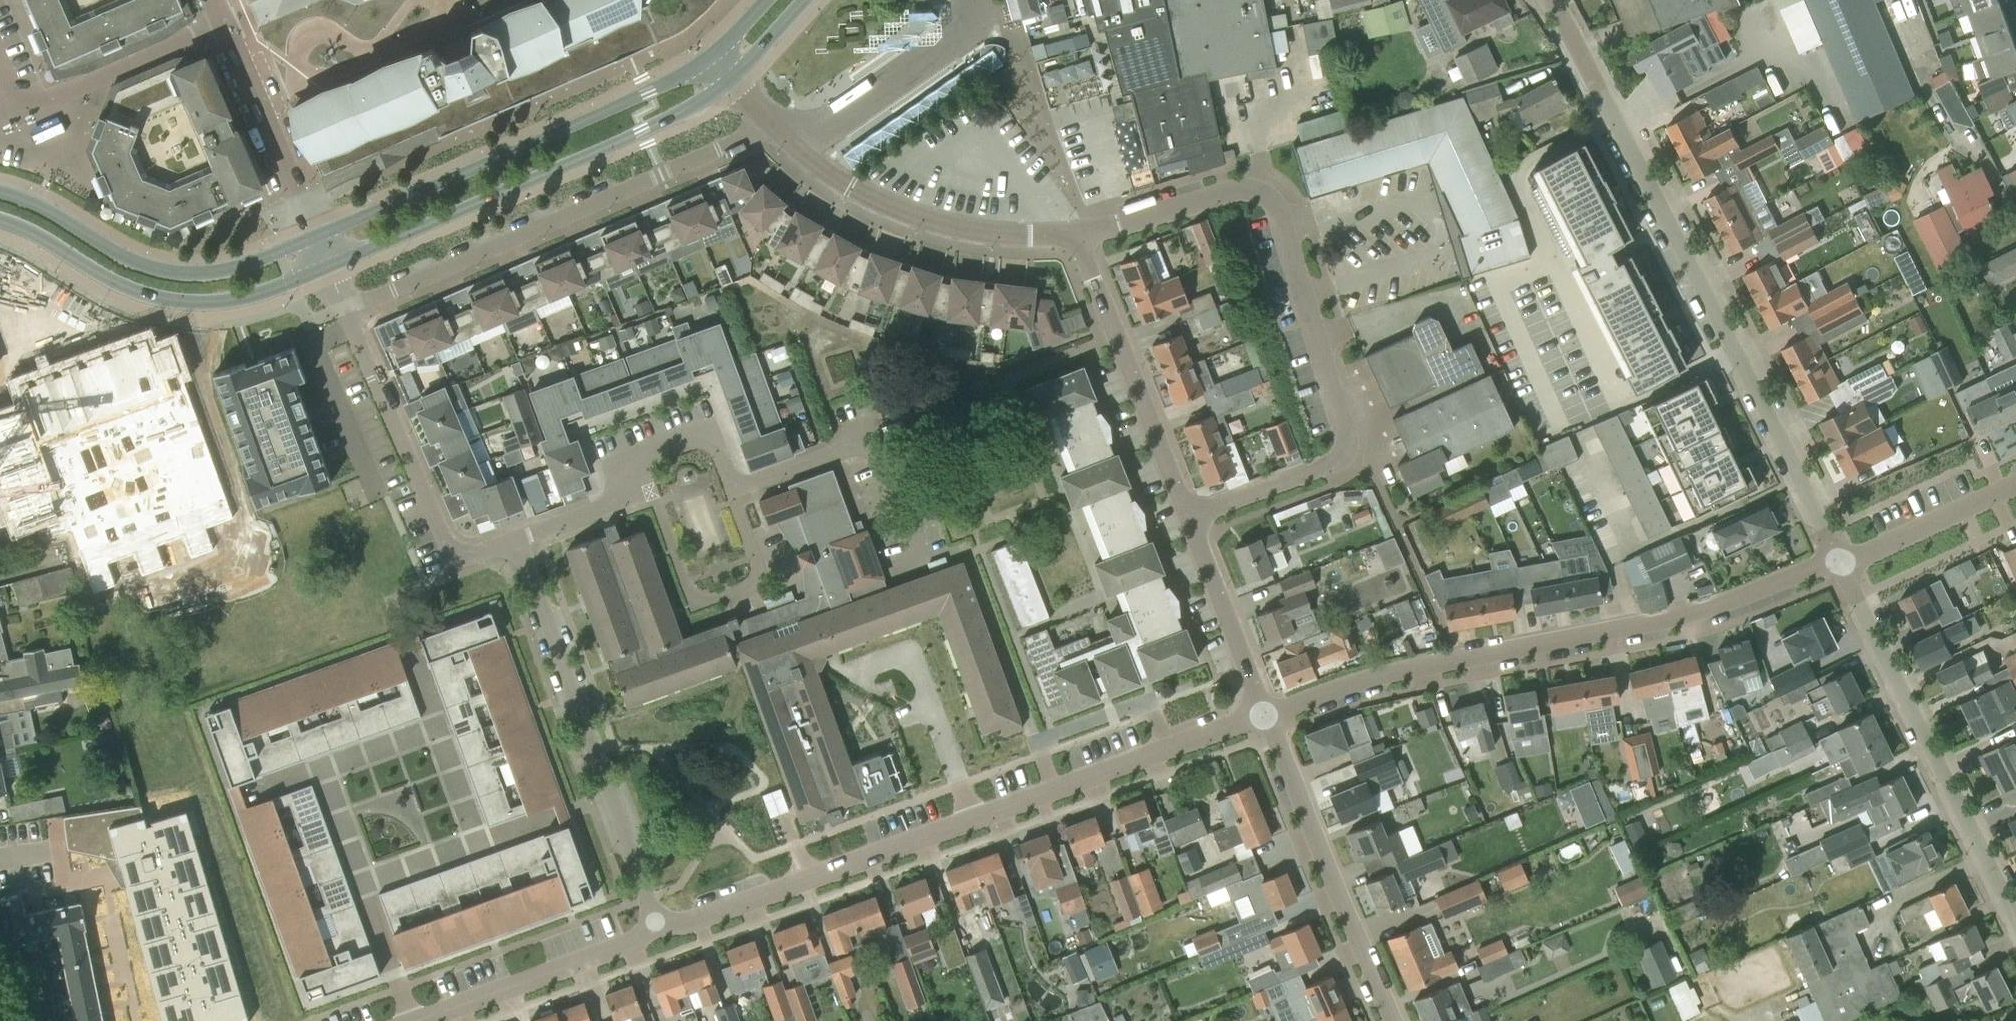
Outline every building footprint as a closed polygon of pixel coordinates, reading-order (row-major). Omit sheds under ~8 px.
[(59,70),(86,64),(162,31),(185,15),(179,0),(28,0),(59,70)] [(442,47),(438,52),(433,47),(292,108),(326,186),(658,42),(644,12),(630,15),(628,0),(540,0),(471,30),(471,38),(465,37),(442,47)] [(1084,0),(1016,0),(1024,31),(1025,30),(1026,31),(1027,31),(1027,30),(1087,14),(1084,0)] [(1096,30),(1101,29),(1119,94),(1129,92),(1177,78),(1162,0),(1084,0),(1087,14),(1092,13),(1096,30)] [(1177,78),(1205,70),(1206,79),(1275,66),(1271,46),(1264,0),(1162,0),(1177,78)] [(1349,0),(1329,0),(1332,13),(1351,8),(1349,0)] [(1388,0),(1349,0),(1351,8),(1368,4),(1369,9),(1389,4),(1388,0)] [(1409,26),(1401,0),(1389,4),(1369,9),(1360,12),(1367,37),(1409,26)] [(1444,52),(1465,42),(1460,32),(1490,18),(1495,30),(1513,22),(1502,0),(1449,0),(1446,1),(1446,0),(1418,0),(1444,52)] [(1632,37),(1687,20),(1705,14),(1716,9),(1719,8),(1720,9),(1742,2),(1741,0),(1617,0),(1632,37)] [(1857,121),(1916,95),(1880,11),(1894,5),(1892,0),(1805,0),(1857,121)] [(1970,13),(2006,0),(1965,0),(1970,13)] [(1978,35),(2009,23),(2007,19),(2013,17),(2007,0),(2006,0),(1970,13),(1978,35)] [(1716,9),(1705,14),(1719,41),(1731,36),(1716,9)] [(1688,24),(1631,54),(1641,71),(1647,68),(1662,96),(1674,90),(1692,81),(1692,79),(1707,72),(1709,66),(1726,57),(1718,43),(1720,42),(1719,41),(1705,14),(1687,20),(1688,24)] [(1301,24),(1307,55),(1337,49),(1331,18),(1301,24)] [(1986,56),(2015,45),(2015,26),(2011,28),(2009,23),(1978,35),(1986,56)] [(1938,33),(1943,47),(1953,44),(1948,30),(1938,33)] [(1041,42),(1027,45),(1030,61),(1045,58),(1041,42)] [(1466,83),(1496,70),(1484,44),(1455,58),(1466,83)] [(1986,56),(1975,60),(1975,59),(1974,60),(1982,82),(1978,84),(1985,98),(2010,87),(2004,74),(2015,70),(2015,45),(1986,56)] [(982,49),(981,59),(983,59),(985,61),(988,62),(990,62),(991,62),(994,62),(997,61),(999,60),(1001,59),(1002,49),(1000,48),(997,46),(994,46),(992,46),(989,46),(988,46),(986,46),(983,48),(982,49)] [(1940,57),(1945,71),(1955,67),(1950,54),(1940,57)] [(176,64),(117,90),(109,110),(107,109),(101,126),(103,126),(94,150),(117,203),(171,224),(259,185),(204,59),(176,64)] [(1164,153),(1167,164),(1184,159),(1189,174),(1224,164),(1206,79),(1205,70),(1177,78),(1129,92),(1131,100),(1121,103),(1126,120),(1136,118),(1145,154),(1152,152),(1154,156),(1164,153)] [(1498,116),(1518,110),(1526,123),(1524,124),(1526,128),(1531,125),(1530,125),(1566,106),(1553,82),(1555,81),(1553,78),(1513,99),(1512,98),(1502,101),(1503,104),(1495,106),(1498,116)] [(1735,79),(1706,93),(1715,110),(1743,95),(1735,79)] [(1972,127),(1975,125),(1950,81),(1935,89),(1953,122),(1972,127)] [(1466,93),(1472,114),(1495,106),(1503,104),(1502,101),(1496,84),(1466,93)] [(2015,118),(2015,100),(2010,87),(1985,98),(1991,113),(2009,105),(2015,118)] [(1462,96),(1294,145),(1294,143),(1292,144),(1308,198),(1426,163),(1459,235),(1456,236),(1467,275),(1530,256),(1519,219),(1462,96)] [(1347,126),(1342,109),(1295,123),(1300,140),(1347,126)] [(1667,127),(1681,153),(1705,141),(1699,129),(1706,125),(1698,110),(1667,127)] [(1826,125),(1779,148),(1788,166),(1834,143),(1826,125)] [(1726,164),(1721,154),(1739,145),(1731,128),(1705,141),(1681,153),(1695,179),(1712,170),(1726,164)] [(1772,135),(1733,155),(1741,169),(1779,149),(1772,135)] [(1535,167),(1546,187),(1555,205),(1564,223),(1574,241),(1583,259),(1583,260),(1574,264),(1581,278),(1591,297),(1600,316),(1610,335),(1619,353),(1628,370),(1623,372),(1633,392),(1685,365),(1676,347),(1678,347),(1677,345),(1668,327),(1667,325),(1665,326),(1658,311),(1659,310),(1649,291),(1639,271),(1638,272),(1628,254),(1622,257),(1615,244),(1619,242),(1631,236),(1621,217),(1612,200),(1614,199),(1603,178),(1601,179),(1593,162),(1583,143),(1535,167)] [(1844,163),(1837,148),(1825,155),(1832,169),(1844,163)] [(1223,151),(1225,162),(1235,159),(1232,149),(1223,151)] [(1944,207),(1916,221),(1931,250),(1940,268),(1967,254),(1957,233),(1966,229),(1968,232),(1997,217),(1988,199),(1987,200),(1984,196),(1994,192),(1982,168),(1959,180),(1952,164),(1939,170),(1956,204),(1954,205),(1945,210),(1944,207)] [(766,241),(790,208),(762,183),(755,192),(752,189),(753,189),(743,166),(721,176),(730,198),(738,195),(746,202),(739,210),(762,229),(764,227),(771,233),(766,241)] [(2008,173),(2014,185),(2015,183),(2015,169),(2008,173)] [(699,185),(681,193),(699,234),(715,227),(717,230),(734,222),(724,198),(712,203),(712,202),(707,204),(699,185)] [(1706,201),(1719,227),(1743,215),(1737,203),(1744,200),(1737,185),(1723,191),(1706,201)] [(668,222),(657,227),(667,251),(685,244),(683,241),(699,234),(681,193),(664,200),(672,219),(667,221),(668,222)] [(1818,206),(1805,212),(1813,226),(1825,220),(1818,206)] [(766,241),(788,254),(809,218),(790,208),(766,241)] [(1769,228),(1777,244),(1813,226),(1805,212),(1804,211),(1769,228)] [(633,214),(615,222),(633,263),(649,256),(650,259),(667,251),(657,227),(646,232),(646,230),(641,232),(633,214)] [(1743,215),(1719,227),(1733,254),(1751,244),(1764,238),(1757,223),(1749,227),(1743,215)] [(788,254),(807,265),(828,229),(809,218),(788,254)] [(1222,258),(1206,218),(1191,224),(1206,264),(1222,258)] [(601,251),(591,255),(601,280),(618,272),(617,269),(633,263),(615,222),(598,229),(606,247),(601,249),(601,251)] [(1813,226),(1777,244),(1785,259),(1820,241),(1813,226)] [(807,265),(826,275),(846,239),(828,229),(807,265)] [(826,275),(848,288),(865,250),(846,239),(826,275)] [(567,243),(549,250),(567,291),(583,284),(584,287),(601,280),(591,255),(580,260),(579,259),(574,261),(567,243)] [(1981,266),(1991,287),(2015,275),(2015,248),(1981,266)] [(1170,277),(1158,249),(1131,259),(1120,263),(1131,293),(1158,282),(1170,277)] [(535,279),(525,284),(535,308),(552,301),(551,298),(567,291),(549,250),(532,258),(540,276),(535,278),(535,279)] [(848,288),(872,296),(885,256),(865,250),(848,288)] [(1908,251),(1894,258),(1913,294),(1926,287),(1908,251)] [(872,296),(893,303),(905,263),(885,256),(872,296)] [(1744,275),(1758,301),(1789,285),(1775,259),(1744,275)] [(893,303),(913,309),(926,270),(905,263),(893,303)] [(722,284),(733,279),(728,268),(717,273),(722,284)] [(913,309),(937,317),(946,276),(926,270),(913,309)] [(501,271),(483,279),(501,320),(517,313),(518,316),(535,308),(525,284),(514,289),(513,287),(508,289),(501,271)] [(758,280),(769,287),(774,278),(763,272),(758,280)] [(1158,282),(1131,293),(1143,322),(1170,312),(1177,309),(1188,305),(1186,301),(1176,275),(1170,277),(1158,282)] [(937,317),(962,320),(967,279),(946,276),(937,317)] [(774,278),(769,287),(780,294),(785,285),(774,278)] [(1797,301),(1811,294),(1803,278),(1789,285),(1758,301),(1772,328),(1803,312),(1797,301)] [(469,308),(459,313),(469,337),(486,330),(485,327),(501,320),(483,279),(466,286),(474,305),(469,307),(469,308)] [(962,320),(984,322),(989,281),(967,279),(962,320)] [(984,322),(1005,325),(1010,284),(989,281),(984,322)] [(1815,319),(1857,297),(1854,291),(1849,282),(1807,304),(1815,319)] [(1010,284),(1005,325),(1030,328),(1031,320),(1036,321),(1045,345),(1065,337),(1051,300),(1033,298),(1034,287),(1010,284)] [(681,286),(670,291),(675,301),(685,296),(681,286)] [(808,309),(812,300),(814,296),(795,286),(788,298),(796,303),(808,309)] [(1864,286),(1854,291),(1857,297),(1864,293),(1867,292),(1864,286)] [(713,291),(698,297),(701,305),(717,299),(713,291)] [(1188,305),(1177,309),(1182,320),(1215,307),(1215,306),(1209,292),(1186,301),(1188,305)] [(1864,293),(1857,297),(1862,308),(1870,304),(1864,293)] [(1862,308),(1857,297),(1815,319),(1821,331),(1845,319),(1850,329),(1868,319),(1862,308)] [(435,300),(417,307),(435,348),(451,341),(452,344),(469,337),(459,313),(448,317),(447,316),(442,318),(435,300)] [(812,300),(808,309),(819,315),(824,306),(812,300)] [(435,348),(417,307),(400,315),(408,333),(403,335),(403,337),(392,342),(395,349),(390,352),(398,368),(420,358),(419,355),(435,348)] [(1215,307),(1182,320),(1188,335),(1221,322),(1215,307)] [(1921,314),(1909,320),(1917,335),(1928,330),(1921,314)] [(1364,356),(1387,408),(1401,401),(1406,412),(1467,384),(1462,374),(1480,365),(1469,341),(1451,350),(1437,320),(1428,316),(1414,323),(1411,331),(1413,334),(1364,356)] [(655,318),(645,322),(650,335),(660,331),(655,318)] [(848,327),(860,332),(863,323),(851,318),(848,327)] [(2008,322),(1992,330),(2006,360),(2015,355),(2015,339),(2008,322)] [(677,339),(672,341),(686,380),(716,369),(733,362),(732,361),(719,324),(690,334),(686,323),(673,328),(677,339)] [(863,323),(860,332),(872,336),(876,327),(863,323)] [(1233,340),(1244,336),(1240,325),(1233,328),(1230,333),(1233,340)] [(623,330),(620,331),(623,341),(634,337),(631,327),(623,330)] [(889,342),(902,346),(905,336),(892,333),(889,342)] [(1783,349),(1796,376),(1827,360),(1814,333),(1800,340),(1783,349)] [(0,412),(0,487),(5,501),(15,524),(32,518),(38,538),(69,530),(92,591),(114,583),(106,561),(131,552),(139,574),(160,566),(152,544),(177,535),(185,556),(207,548),(199,526),(227,516),(191,418),(196,416),(167,339),(147,346),(143,334),(14,381),(27,416),(22,418),(17,405),(0,412)] [(611,334),(598,339),(602,350),(615,345),(611,334)] [(1152,345),(1163,374),(1190,364),(1179,334),(1152,345)] [(905,336),(902,346),(915,349),(917,340),(905,336)] [(577,340),(561,346),(564,354),(580,348),(577,340)] [(672,341),(648,349),(662,388),(686,380),(672,341)] [(785,343),(773,348),(777,360),(790,355),(785,343)] [(1964,380),(1948,345),(1930,354),(1947,388),(1964,380)] [(559,346),(549,350),(553,361),(563,357),(559,346)] [(945,355),(957,358),(959,348),(946,346),(945,355)] [(245,362),(214,374),(249,472),(244,474),(256,506),(299,490),(300,492),(331,481),(296,382),(305,379),(294,347),(246,364),(245,362)] [(959,348),(957,358),(970,360),(972,350),(959,348)] [(635,379),(633,380),(639,397),(662,388),(648,349),(627,357),(635,379)] [(980,361),(993,362),(994,352),(981,351),(980,361)] [(764,379),(755,354),(754,353),(732,361),(733,362),(716,369),(725,393),(764,379)] [(532,356),(519,361),(524,373),(531,370),(534,363),(532,356)] [(1163,374),(1175,403),(1216,388),(1204,358),(1190,364),(1163,374)] [(622,359),(601,366),(615,405),(639,397),(633,380),(630,381),(622,359)] [(1880,361),(1847,379),(1854,393),(1889,376),(1895,372),(1888,359),(1881,363),(1880,361)] [(1827,360),(1796,376),(1810,402),(1841,386),(1827,360)] [(1987,377),(1995,395),(2007,422),(2007,421),(2015,417),(2015,364),(1987,377)] [(601,366),(578,375),(592,414),(615,405),(601,366)] [(1256,367),(1219,382),(1225,397),(1249,388),(1248,387),(1249,387),(1261,382),(1256,367)] [(789,368),(779,371),(784,384),(794,381),(789,369),(789,368)] [(1082,385),(1076,369),(1026,389),(1038,419),(1047,416),(1069,472),(1060,476),(1072,506),(1081,503),(1103,560),(1094,563),(1106,594),(1115,590),(1124,612),(1107,619),(1113,633),(1090,642),(1087,635),(1054,648),(1046,628),(1022,637),(1026,647),(1023,648),(1030,665),(1033,664),(1037,673),(1033,675),(1046,707),(1065,700),(1068,709),(1099,697),(1097,692),(1107,689),(1108,693),(1139,681),(1137,677),(1147,673),(1149,678),(1190,661),(1184,645),(1190,643),(1185,628),(1182,629),(1176,614),(1175,615),(1170,602),(1171,602),(1170,600),(1169,601),(1164,588),(1166,588),(1160,573),(1162,572),(1157,557),(1150,559),(1145,545),(1150,543),(1151,545),(1152,544),(1150,541),(1148,542),(1142,527),(1141,527),(1136,515),(1137,515),(1136,513),(1135,514),(1130,501),(1131,501),(1126,486),(1128,485),(1123,470),(1116,472),(1111,458),(1116,456),(1116,458),(1118,457),(1116,454),(1114,455),(1108,440),(1107,440),(1102,428),(1103,427),(1102,426),(1101,426),(1096,414),(1097,413),(1091,399),(1094,397),(1088,383),(1082,385)] [(592,414),(578,375),(531,392),(548,438),(564,432),(562,425),(592,414)] [(1406,412),(1392,418),(1410,459),(1397,465),(1411,496),(1430,487),(1444,481),(1437,469),(1443,466),(1440,461),(1513,428),(1488,375),(1485,376),(1467,384),(1406,412)] [(1858,404),(1821,423),(1835,450),(1859,437),(1878,427),(1866,405),(1890,393),(1894,387),(1889,376),(1854,393),(1852,394),(1858,404)] [(1641,408),(1694,518),(1758,487),(1746,464),(1740,467),(1737,459),(1733,460),(1726,444),(1723,445),(1716,430),(1718,429),(1710,412),(1713,411),(1709,403),(1715,400),(1704,377),(1641,408)] [(1987,377),(1955,392),(1963,409),(1969,407),(1973,416),(1981,434),(2007,422),(1995,395),(1987,377)] [(773,403),(764,379),(725,393),(734,417),(773,403)] [(426,407),(418,411),(424,426),(455,413),(467,408),(460,392),(448,397),(444,387),(421,397),(426,407)] [(503,396),(513,421),(532,414),(523,388),(503,396)] [(1225,397),(1211,402),(1217,417),(1254,403),(1249,388),(1225,397)] [(1928,400),(1949,445),(1967,437),(1946,392),(1928,400)] [(799,395),(787,399),(792,411),(803,407),(799,395)] [(781,428),(773,403),(734,417),(743,442),(781,428)] [(439,438),(443,448),(466,438),(455,413),(424,426),(431,442),(439,438)] [(532,414),(513,421),(522,446),(519,447),(519,448),(541,440),(532,414)] [(1591,425),(1596,436),(1621,425),(1615,414),(1591,425)] [(1184,426),(1195,455),(1232,441),(1225,421),(1215,425),(1211,415),(1184,426)] [(1285,420),(1267,427),(1278,457),(1282,455),(1286,466),(1301,460),(1297,449),(1285,420)] [(1596,436),(1602,447),(1626,436),(1621,425),(1596,436)] [(1859,437),(1835,450),(1849,476),(1883,458),(1889,468),(1907,459),(1899,444),(1894,447),(1882,425),(1878,427),(1859,437)] [(781,428),(743,442),(740,443),(750,469),(793,454),(792,452),(803,449),(798,435),(787,439),(783,427),(782,428),(781,428)] [(542,441),(551,467),(582,456),(577,440),(568,443),(564,432),(548,438),(542,441)] [(1538,447),(1543,459),(1572,446),(1567,435),(1538,447)] [(1602,447),(1607,458),(1632,448),(1626,436),(1602,447)] [(439,461),(446,477),(477,463),(466,438),(443,448),(448,458),(439,461)] [(1232,441),(1195,455),(1207,485),(1224,478),(1228,488),(1238,484),(1233,473),(1243,469),(1239,459),(1240,459),(1233,441),(1232,441)] [(1543,459),(1548,468),(1557,464),(1558,466),(1577,459),(1572,446),(1543,459)] [(524,460),(519,448),(511,451),(515,463),(524,460)] [(1607,458),(1613,469),(1637,459),(1632,448),(1607,458)] [(515,463),(511,451),(502,454),(507,466),(515,463)] [(582,456),(551,467),(561,493),(584,485),(580,474),(588,471),(582,456)] [(1523,465),(1515,468),(1522,482),(1547,470),(1541,456),(1523,465)] [(1613,469),(1618,480),(1642,470),(1637,459),(1613,469)] [(461,488),(465,498),(487,489),(485,485),(486,485),(477,463),(446,477),(453,492),(461,488)] [(768,610),(775,629),(887,589),(866,530),(864,530),(860,520),(852,523),(832,468),(787,485),(789,490),(759,501),(767,524),(778,520),(800,551),(796,553),(801,567),(805,566),(808,597),(797,601),(796,600),(768,610)] [(1515,468),(1502,474),(1504,479),(1509,489),(1522,483),(1522,482),(1515,468)] [(1618,480),(1623,491),(1648,481),(1642,470),(1618,480)] [(487,489),(465,498),(473,516),(488,510),(491,518),(523,507),(511,476),(486,485),(485,485),(487,489)] [(1504,479),(1482,490),(1489,506),(1512,496),(1509,489),(1504,479)] [(1623,491),(1629,502),(1653,492),(1648,481),(1623,491)] [(1359,489),(1342,490),(1343,499),(1360,498),(1359,489)] [(1629,502),(1634,513),(1659,503),(1653,492),(1629,502)] [(1328,493),(1319,497),(1322,504),(1331,500),(1328,493)] [(543,499),(532,503),(535,511),(546,507),(543,499)] [(1457,501),(1431,513),(1438,528),(1464,516),(1457,501)] [(1634,513),(1640,525),(1664,514),(1659,503),(1634,513)] [(1705,534),(1703,540),(1707,547),(1715,550),(1719,547),(1722,555),(1750,542),(1751,545),(1756,547),(1762,543),(1763,540),(1762,535),(1777,528),(1776,525),(1777,521),(1774,514),(1770,513),(1766,505),(1748,513),(1713,530),(1705,534)] [(1365,507),(1352,513),(1357,522),(1370,516),(1365,507)] [(1640,525),(1646,539),(1670,527),(1664,514),(1640,525)] [(1323,532),(1317,517),(1234,549),(1247,580),(1286,565),(1280,550),(1281,549),(1281,547),(1295,542),(1304,539),(1323,532)] [(667,600),(657,571),(648,546),(642,530),(620,538),(614,522),(604,526),(606,534),(567,548),(611,670),(613,669),(626,705),(736,665),(732,655),(739,652),(779,638),(775,629),(768,610),(738,621),(736,615),(727,619),(728,622),(681,639),(676,625),(667,600)] [(1393,536),(1375,544),(1386,569),(1404,560),(1393,536)] [(1639,555),(1651,582),(1690,564),(1678,538),(1639,555)] [(1022,628),(1021,628),(1021,629),(1050,618),(1050,617),(1049,617),(1019,541),(1020,540),(1019,539),(990,551),(991,552),(992,551),(1022,628)] [(1590,577),(1586,554),(1558,559),(1560,570),(1567,607),(1584,604),(1579,579),(1590,577)] [(1567,607),(1560,570),(1558,559),(1542,562),(1551,610),(1567,607)] [(837,649),(939,612),(982,732),(999,725),(1003,734),(1022,727),(962,562),(887,589),(775,629),(779,638),(739,652),(786,783),(794,804),(798,815),(800,820),(812,816),(835,808),(862,798),(871,802),(890,795),(896,783),(895,781),(893,774),(892,773),(888,760),(881,757),(875,754),(850,764),(817,673),(816,670),(821,668),(827,657),(826,653),(837,649)] [(1534,613),(1551,610),(1542,562),(1516,567),(1521,599),(1531,598),(1534,613)] [(1968,578),(1960,563),(1940,572),(1947,587),(1968,578)] [(77,591),(70,566),(12,582),(19,606),(77,591)] [(1521,599),(1516,567),(1489,572),(1489,574),(1498,620),(1514,617),(1512,601),(1521,599)] [(1465,626),(1456,580),(1441,583),(1438,568),(1424,575),(1438,606),(1444,605),(1448,629),(1465,626)] [(1298,629),(1294,618),(1312,611),(1305,590),(1316,585),(1311,570),(1298,575),(1279,582),(1285,597),(1279,599),(1281,605),(1258,615),(1268,641),(1293,631),(1298,629)] [(1498,620),(1489,574),(1473,577),(1481,623),(1498,620)] [(1600,601),(1597,581),(1596,576),(1590,577),(1579,579),(1584,604),(1600,601)] [(1481,623),(1473,577),(1456,580),(1465,626),(1481,623)] [(1925,587),(1900,599),(1915,629),(1939,617),(1943,626),(1957,619),(1957,620),(1962,617),(1957,607),(1955,608),(1941,581),(1939,582),(1926,588),(1925,587)] [(1710,585),(1695,589),(1697,596),(1712,592),(1710,585)] [(1393,604),(1404,629),(1418,624),(1407,598),(1393,604)] [(1773,613),(1761,617),(1765,626),(1776,622),(1773,613)] [(419,637),(439,692),(465,683),(457,661),(503,645),(494,620),(479,626),(476,617),(419,637)] [(1835,646),(1821,617),(1797,628),(1796,627),(1779,635),(1794,666),(1768,678),(1777,696),(1801,685),(1801,684),(1815,677),(1806,660),(1817,654),(1835,646)] [(1953,655),(1948,645),(1971,634),(1965,620),(1912,645),(1923,669),(1953,655)] [(1283,646),(1288,658),(1276,662),(1285,685),(1314,673),(1312,668),(1338,658),(1339,660),(1357,653),(1345,622),(1283,646)] [(0,624),(0,701),(24,696),(63,688),(68,687),(83,684),(79,663),(73,664),(70,648),(44,653),(43,648),(39,649),(39,648),(27,651),(28,652),(23,653),(23,657),(8,660),(0,631),(3,630),(1,624),(0,624)] [(1757,674),(1755,667),(1756,666),(1747,639),(1716,649),(1720,659),(1706,663),(1724,699),(1744,693),(1739,679),(1757,674)] [(503,645),(457,661),(465,683),(439,692),(444,707),(501,686),(516,681),(503,645)] [(381,702),(390,728),(421,717),(395,646),(364,657),(377,691),(397,683),(401,695),(381,702)] [(2009,668),(2015,665),(2015,653),(2005,658),(2009,668)] [(1699,680),(1698,675),(1693,656),(1677,660),(1683,684),(1699,680)] [(390,728),(381,702),(360,709),(356,698),(377,691),(364,657),(335,668),(340,683),(360,739),(390,728)] [(1683,684),(1677,660),(1661,664),(1667,689),(1668,688),(1674,711),(1705,703),(1699,680),(1683,684)] [(1939,671),(1950,695),(1994,675),(1987,661),(1969,670),(1964,660),(1939,671)] [(1667,689),(1661,664),(1644,669),(1651,693),(1667,689)] [(360,739),(340,683),(335,668),(305,678),(317,712),(337,705),(342,716),(321,724),(331,750),(360,739)] [(1651,693),(1644,669),(1628,673),(1633,692),(1634,697),(1640,696),(1646,719),(1657,716),(1674,711),(1668,688),(1667,689),(1651,693)] [(1861,698),(1848,670),(1835,677),(1832,671),(1818,678),(1821,684),(1819,685),(1815,677),(1801,684),(1801,685),(1806,695),(1818,719),(1843,707),(1861,698)] [(1596,679),(1601,704),(1617,701),(1613,676),(1596,679)] [(317,712),(305,678),(275,689),(301,761),(331,750),(321,724),(301,731),(296,719),(317,712)] [(1580,682),(1584,707),(1601,704),(1596,679),(1580,682)] [(1961,704),(1978,738),(2008,723),(2002,710),(2015,704),(2015,702),(2009,686),(2013,684),(2010,679),(1961,704)] [(516,681),(501,686),(444,707),(455,737),(482,727),(474,706),(486,701),(494,723),(527,711),(516,681)] [(1563,685),(1568,709),(1584,707),(1580,682),(1563,685)] [(83,684),(68,687),(69,693),(87,690),(85,684),(83,684)] [(1568,709),(1563,685),(1547,687),(1551,712),(1568,709)] [(0,701),(0,715),(12,713),(65,702),(63,688),(24,696),(0,701)] [(239,702),(255,748),(277,740),(287,766),(301,761),(275,689),(239,702)] [(1534,690),(1503,695),(1506,715),(1507,721),(1510,737),(1511,739),(1542,734),(1546,733),(1543,714),(1539,715),(1538,709),(1534,690)] [(1736,701),(1727,705),(1733,716),(1745,710),(1741,702),(1736,701)] [(224,718),(209,723),(231,786),(287,766),(277,740),(255,748),(239,702),(220,709),(224,718)] [(1458,738),(1476,733),(1481,750),(1494,746),(1480,702),(1450,711),(1458,738)] [(1430,706),(1415,712),(1421,727),(1436,722),(1430,706)] [(455,737),(466,766),(538,740),(527,711),(494,723),(501,743),(489,747),(482,727),(455,737)] [(1369,712),(1360,716),(1369,738),(1379,734),(1369,712)] [(1843,742),(1848,751),(1880,735),(1870,713),(1825,735),(1831,748),(1843,742)] [(1305,734),(1315,761),(1369,740),(1359,714),(1305,734)] [(11,748),(15,747),(12,732),(14,731),(12,719),(0,722),(0,751),(11,748)] [(1779,732),(1764,739),(1770,752),(1771,751),(1785,745),(1807,734),(1801,721),(1779,732)] [(1785,745),(1771,751),(1779,766),(1814,748),(1813,747),(1807,734),(1785,745)] [(1635,735),(1621,738),(1631,778),(1644,775),(1636,742),(1635,735)] [(1837,760),(1844,775),(1846,778),(1847,777),(1890,756),(1880,735),(1848,751),(1849,754),(1837,760)] [(1650,739),(1636,742),(1644,775),(1658,771),(1650,739)] [(538,740),(466,766),(477,796),(502,787),(495,766),(508,762),(515,782),(548,770),(538,740)] [(1988,772),(1993,769),(2005,793),(2015,788),(2015,742),(2015,740),(1980,757),(1988,772)] [(1382,741),(1371,745),(1374,754),(1385,749),(1382,741)] [(1720,741),(1711,745),(1714,753),(1712,753),(1717,764),(1726,761),(1722,751),(1724,750),(1720,741)] [(11,748),(0,751),(0,794),(7,792),(0,760),(17,757),(15,747),(11,748)] [(1360,783),(1329,796),(1340,822),(1376,808),(1371,795),(1403,782),(1389,749),(1352,764),(1360,783)] [(1214,761),(1204,765),(1207,775),(1218,771),(1214,761)] [(1594,767),(1587,768),(1588,777),(1595,776),(1594,767)] [(502,787),(477,796),(488,827),(559,801),(548,770),(515,782),(523,803),(510,807),(502,787)] [(1809,804),(1829,796),(1851,786),(1847,777),(1846,778),(1844,775),(1804,793),(1809,804)] [(1851,786),(1829,796),(1839,820),(1869,806),(1881,800),(1890,818),(1915,805),(1914,804),(1917,800),(1913,793),(1909,793),(1900,775),(1879,786),(1875,776),(1856,784),(1851,786)] [(1524,779),(1514,783),(1518,795),(1529,790),(1524,779)] [(1574,784),(1584,821),(1598,817),(1588,780),(1574,784)] [(1549,781),(1534,785),(1537,796),(1552,792),(1549,781)] [(240,810),(251,841),(284,829),(276,808),(288,804),(296,825),(323,815),(311,784),(240,810)] [(1222,817),(1226,825),(1260,811),(1249,785),(1215,799),(1222,817)] [(43,799),(8,806),(11,822),(28,818),(46,814),(65,811),(62,795),(43,799)] [(1157,837),(1143,799),(1116,808),(1131,850),(1146,844),(1145,841),(1157,837)] [(1473,804),(1463,809),(1468,820),(1478,816),(1473,804)] [(62,817),(66,850),(118,861),(162,1020),(249,1020),(186,810),(150,820),(151,823),(146,825),(141,805),(62,817)] [(1164,821),(1174,846),(1206,833),(1195,808),(1164,821)] [(1252,845),(1271,837),(1260,811),(1226,825),(1211,831),(1215,840),(1220,850),(1231,845),(1234,852),(1252,845)] [(298,857),(333,845),(323,815),(296,825),(303,844),(291,849),(284,829),(251,841),(262,870),(298,857)] [(1075,853),(1081,869),(1093,864),(1088,848),(1104,842),(1095,816),(1064,827),(1073,854),(1075,853)] [(1406,857),(1396,831),(1385,835),(1379,820),(1347,833),(1353,848),(1351,849),(1356,862),(1379,853),(1384,865),(1386,865),(1406,857)] [(1859,821),(1818,839),(1821,846),(1826,859),(1843,852),(1868,841),(1862,828),(1859,821)] [(568,825),(513,845),(522,871),(544,863),(561,909),(585,900),(579,885),(589,882),(568,825)] [(1941,859),(1942,855),(1938,847),(1934,845),(1933,845),(1927,832),(1928,832),(1927,831),(1917,836),(1915,833),(1882,849),(1893,870),(1890,871),(1897,886),(1893,887),(1894,889),(1933,870),(1932,868),(1930,865),(1941,859)] [(1060,870),(1047,834),(1020,843),(1026,862),(1022,864),(1029,884),(1045,879),(1047,883),(1053,881),(1065,913),(1086,906),(1071,866),(1060,870)] [(1850,868),(1875,856),(1868,842),(1843,854),(1850,868)] [(333,845),(298,857),(262,870),(272,900),(304,889),(297,868),(310,863),(318,884),(344,874),(333,845)] [(513,845),(498,850),(524,922),(561,909),(544,863),(522,871),(513,845)] [(1415,894),(1409,878),(1444,863),(1437,845),(1406,857),(1386,865),(1389,872),(1365,882),(1377,913),(1403,902),(1402,900),(1416,895),(1416,893),(1415,894)] [(1821,846),(1795,857),(1801,870),(1826,859),(1821,846)] [(1194,847),(1178,854),(1185,873),(1202,867),(1194,847)] [(503,893),(483,900),(494,933),(524,922),(498,850),(469,861),(478,887),(499,879),(503,893)] [(1012,891),(1005,870),(998,851),(971,861),(986,900),(988,907),(1015,898),(1012,891)] [(457,895),(478,887),(469,861),(439,872),(465,943),(494,933),(483,900),(462,908),(457,895)] [(986,900),(971,861),(945,870),(960,910),(986,900)] [(1197,876),(1205,894),(1224,886),(1241,879),(1234,861),(1197,876)] [(1498,884),(1522,879),(1518,864),(1495,869),(1498,884)] [(423,921),(431,944),(435,954),(465,943),(439,872),(409,882),(419,909),(439,902),(443,914),(423,921)] [(1245,892),(1255,915),(1296,899),(1285,872),(1264,881),(1261,872),(1242,880),(1241,879),(1224,886),(1229,899),(1245,892)] [(312,909),(304,889),(272,900),(283,930),(355,904),(344,874),(318,884),(325,904),(312,909)] [(1109,880),(1123,919),(1140,914),(1126,875),(1109,880)] [(1642,876),(1614,888),(1622,905),(1650,893),(1642,876)] [(894,889),(901,908),(904,915),(905,914),(910,928),(923,923),(918,910),(935,904),(925,878),(894,889)] [(1485,900),(1477,881),(1462,887),(1461,886),(1435,897),(1444,918),(1485,900)] [(431,944),(423,921),(403,928),(398,916),(419,909),(409,882),(379,893),(404,965),(435,954),(431,944)] [(1935,891),(1898,909),(1904,923),(1922,914),(1930,929),(1942,923),(1942,924),(1949,921),(1967,912),(1953,882),(1935,891)] [(1157,907),(1150,889),(1135,894),(1142,913),(1157,907)] [(84,929),(86,929),(81,902),(52,908),(26,914),(22,894),(0,899),(0,947),(58,935),(75,1020),(103,1020),(84,929)] [(875,896),(849,905),(861,940),(888,930),(875,896)] [(1697,914),(1690,899),(1665,910),(1671,925),(1697,914)] [(1824,1020),(1844,1020),(1900,995),(1892,977),(1886,962),(1870,968),(1852,931),(1868,924),(1861,903),(1803,928),(1785,936),(1824,1020)] [(283,930),(296,966),(342,950),(334,928),(360,918),(355,904),(283,930)] [(861,940),(849,905),(823,915),(835,949),(861,940)] [(296,966),(305,991),(320,985),(324,994),(380,974),(360,918),(334,928),(342,950),(296,966)] [(816,929),(807,932),(804,922),(773,933),(779,952),(782,960),(784,959),(786,959),(789,968),(824,955),(816,929)] [(1269,941),(1282,969),(1274,972),(1273,968),(1247,979),(1254,991),(1278,982),(1279,983),(1299,974),(1295,964),(1320,953),(1306,922),(1288,930),(1281,933),(1282,935),(1269,941)] [(1945,956),(1917,968),(1924,985),(1944,975),(1969,964),(1964,953),(1982,945),(1972,923),(1954,932),(1938,939),(1945,956)] [(1090,927),(1076,932),(1081,944),(1094,939),(1090,927)] [(1457,968),(1450,952),(1432,959),(1418,927),(1388,940),(1409,989),(1438,976),(1457,968)] [(903,936),(913,962),(935,955),(925,929),(903,936)] [(955,931),(941,936),(946,949),(960,945),(955,931)] [(1221,948),(1215,932),(1192,941),(1196,952),(1198,957),(1221,948)] [(1562,933),(1542,941),(1548,957),(1569,948),(1562,933)] [(1676,976),(1659,939),(1635,951),(1652,987),(1676,976)] [(732,964),(721,968),(730,993),(756,983),(755,979),(767,975),(761,959),(754,940),(727,950),(732,964)] [(1506,954),(1501,940),(1477,950),(1483,964),(1506,954)] [(1192,941),(1183,945),(1188,956),(1196,952),(1192,941)] [(1113,973),(1101,943),(1083,951),(1095,980),(1113,973)] [(1700,947),(1689,953),(1694,964),(1706,958),(1700,947)] [(1482,981),(1512,968),(1525,963),(1519,949),(1506,954),(1483,964),(1476,967),(1482,981)] [(984,950),(966,957),(985,1009),(1004,1002),(984,950)] [(827,962),(840,1000),(856,994),(849,975),(857,972),(851,954),(827,962)] [(925,1001),(909,956),(890,963),(906,1008),(925,1001)] [(704,958),(678,968),(687,992),(696,989),(702,1005),(704,1005),(719,999),(704,958)] [(1944,975),(1924,985),(1934,1006),(1954,996),(1958,1004),(1978,994),(1986,1008),(1992,1005),(2009,996),(1995,967),(1951,990),(1948,983),(1944,976),(1944,975)] [(687,992),(678,968),(652,977),(664,1012),(677,1008),(679,1010),(692,1005),(687,992)] [(1343,1005),(1330,975),(1304,986),(1305,988),(1292,994),(1297,1005),(1292,1007),(1290,1013),(1293,1020),(1308,1020),(1343,1005)] [(1679,1020),(1700,1010),(1685,977),(1664,987),(1679,1020)] [(762,986),(774,1020),(793,1013),(784,989),(781,979),(762,986)] [(802,982),(784,989),(793,1013),(796,1020),(814,1020),(816,1020),(802,982)] [(1423,1020),(1444,1020),(1468,1011),(1456,982),(1414,1000),(1423,1020)] [(630,1016),(632,1020),(645,1020),(632,984),(605,994),(614,1019),(609,1020),(617,1020),(630,1016)] [(1086,988),(1076,988),(1077,1005),(1088,1004),(1086,988)] [(583,1002),(556,1012),(560,1020),(590,1020),(583,1002)] [(718,1020),(739,1020),(732,1002),(713,1009),(718,1020)] [(1343,1005),(1308,1020),(1350,1020),(1343,1005)] [(1444,1020),(1490,1020),(1483,1005),(1469,1011),(1468,1011),(1444,1020)] [(556,1012),(531,1020),(560,1020),(556,1012)]
